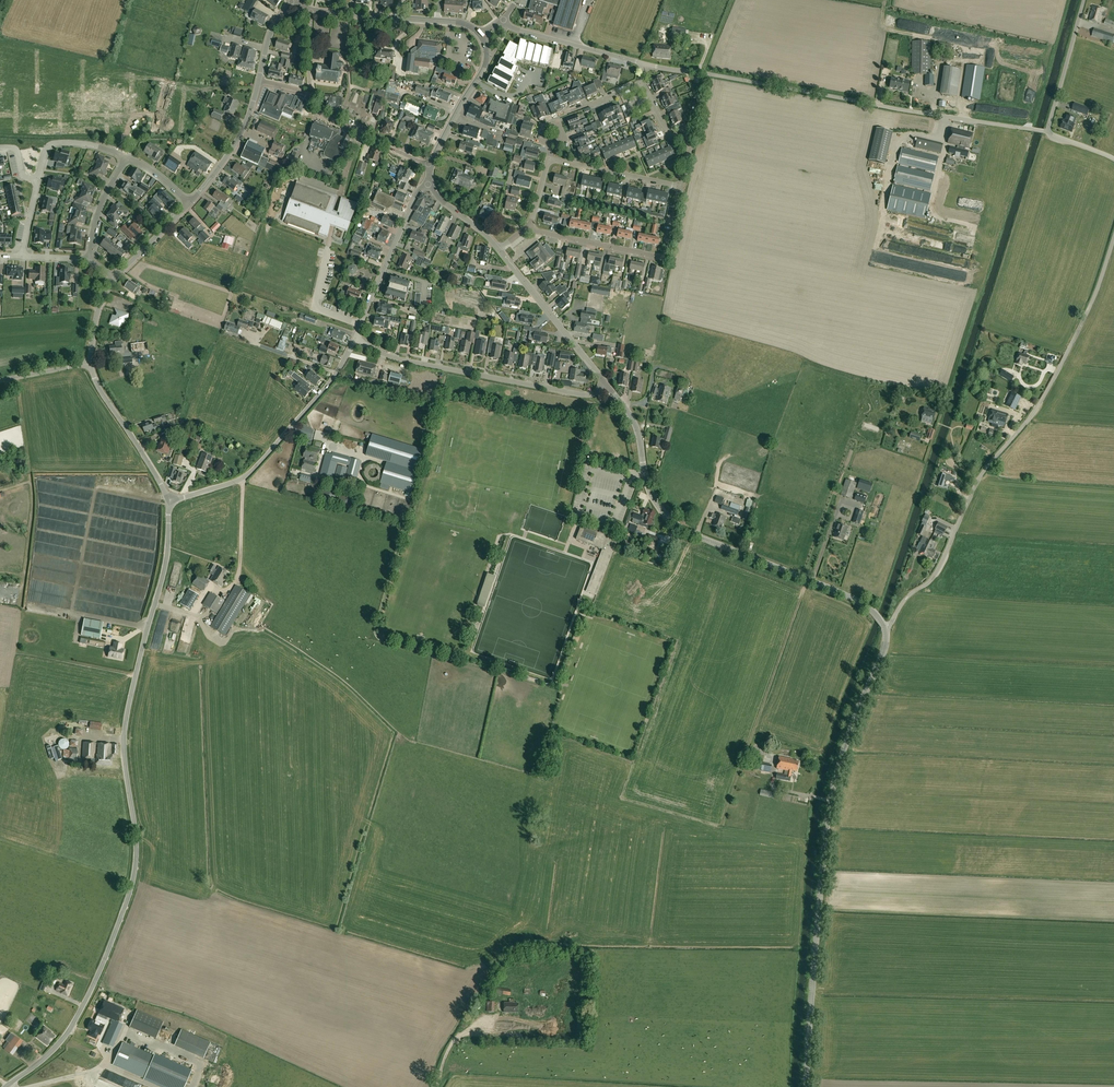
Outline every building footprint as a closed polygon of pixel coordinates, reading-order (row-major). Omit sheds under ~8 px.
[(250,13),(256,1),(255,0),(248,0),(243,9),(250,13)] [(478,0),(471,0),(470,4),(474,4),(474,11),(475,11),(478,11),(483,10),(482,3),(478,3),(478,0)] [(530,10),(533,11),(536,11),(538,12),(539,12),(543,13),(544,8),(547,9),(548,4),(559,7),(557,14),(556,16),(550,15),(548,20),(554,22),(553,26),(572,32),(582,0),(532,0),(530,10)] [(463,14),(464,8),(466,8),(466,3),(458,2),(457,13),(463,14)] [(1093,7),(1089,20),(1100,24),(1102,16),(1105,17),(1106,13),(1103,12),(1104,10),(1093,7)] [(267,16),(256,9),(251,18),(258,22),(258,23),(262,26),(263,24),(264,25),(264,24),(265,24),(266,21),(268,17),(267,16)] [(526,11),(524,19),(533,22),(535,14),(536,11),(533,11),(532,13),(529,12),(526,11)] [(535,14),(533,22),(542,24),(544,16),(542,16),(543,13),(539,12),(538,12),(536,11),(535,14)] [(1106,19),(1104,24),(1113,28),(1113,22),(1106,19)] [(672,37),(686,38),(686,29),(672,28),(672,37)] [(1112,43),(1113,38),(1113,35),(1094,28),(1092,36),(1112,43)] [(962,44),(983,46),(984,36),(963,34),(962,44)] [(209,37),(207,46),(211,47),(211,46),(220,48),(222,41),(213,39),(213,38),(209,37)] [(287,52),(288,48),(291,49),(292,44),(290,44),(278,40),(275,48),(287,52)] [(429,68),(430,64),(434,64),(435,57),(437,57),(438,54),(440,54),(441,44),(419,41),(418,49),(416,49),(412,52),(412,56),(408,56),(406,73),(414,74),(418,74),(419,67),(429,68)] [(510,43),(508,46),(503,55),(505,56),(503,59),(502,58),(498,65),(499,66),(498,69),(496,68),(492,75),(493,76),(492,78),(490,77),(488,83),(495,87),(498,89),(498,88),(506,93),(509,87),(507,86),(509,84),(510,84),(514,77),(512,77),(514,74),(515,75),(518,69),(515,67),(518,61),(522,62),(522,61),(530,63),(530,62),(533,63),(537,64),(540,65),(545,66),(548,66),(552,50),(549,50),(549,49),(544,48),(541,48),(541,47),(537,46),(536,47),(534,46),(526,44),(526,42),(521,41),(519,48),(511,44),(510,43)] [(912,74),(925,75),(930,75),(930,42),(912,42),(912,74)] [(937,42),(935,52),(938,52),(949,54),(950,44),(937,42)] [(256,51),(244,48),(242,56),(239,56),(242,47),(233,45),(232,48),(229,49),(229,48),(222,46),(221,49),(220,51),(225,55),(226,54),(227,54),(228,51),(231,52),(229,58),(238,60),(240,60),(238,67),(253,71),(253,69),(254,70),(255,67),(254,67),(255,64),(254,64),(255,62),(254,62),(254,59),(256,51)] [(671,47),(659,46),(654,45),(653,57),(670,59),(671,47)] [(296,65),(298,55),(299,55),(301,49),(294,47),(293,54),(294,54),(291,64),(296,65)] [(393,61),(394,51),(376,49),(374,58),(393,61)] [(320,82),(321,81),(325,82),(325,83),(326,83),(326,82),(330,82),(330,83),(331,83),(331,82),(335,83),(335,84),(336,84),(336,83),(338,83),(338,84),(339,84),(339,83),(340,83),(340,82),(339,82),(340,81),(340,80),(340,79),(341,78),(342,79),(342,78),(342,77),(342,75),(343,75),(343,74),(342,74),(340,72),(341,71),(340,71),(341,69),(342,69),(342,68),(343,67),(344,68),(344,67),(344,65),(345,65),(344,64),(342,63),(343,62),(342,62),(342,63),(338,62),(339,61),(340,61),(339,61),(339,58),(340,58),(341,58),(342,58),(342,57),(342,55),(343,55),(342,54),(342,55),(339,54),(340,54),(340,53),(339,53),(336,53),(336,52),(335,53),(333,52),(332,51),(332,52),(329,52),(329,51),(328,52),(329,52),(328,56),(327,55),(327,56),(328,56),(328,59),(327,59),(327,60),(327,63),(326,63),(327,63),(327,66),(323,66),(323,64),(322,64),(322,65),(318,65),(318,64),(317,65),(318,66),(316,80),(315,80),(315,81),(316,80),(320,81),(320,82)] [(938,52),(937,58),(947,60),(949,54),(938,52)] [(573,69),(575,60),(571,60),(573,54),(566,53),(563,66),(573,69)] [(555,55),(552,68),(560,70),(563,56),(555,55)] [(592,60),(583,58),(582,61),(581,61),(580,61),(580,62),(576,61),(574,70),(580,72),(581,66),(594,70),(596,61),(595,61),(595,60),(592,59),(592,60)] [(65,61),(63,68),(74,71),(75,63),(65,61)] [(605,69),(602,80),(606,82),(607,77),(608,74),(618,77),(621,67),(609,64),(608,69),(605,69)] [(5,65),(5,68),(8,69),(6,75),(17,78),(18,71),(12,70),(13,67),(5,65)] [(271,68),(269,76),(279,79),(279,78),(282,79),(283,74),(281,73),(281,71),(281,70),(282,66),(280,66),(277,65),(277,66),(273,65),(272,68),(271,68)] [(980,100),(984,68),(966,65),(961,97),(980,100)] [(217,66),(214,82),(224,84),(226,76),(227,77),(229,69),(224,68),(224,67),(217,66)] [(957,97),(961,70),(944,67),(940,94),(957,97)] [(63,68),(62,75),(73,78),(74,71),(63,68)] [(436,68),(435,72),(439,74),(438,77),(443,79),(442,81),(447,82),(446,83),(451,85),(451,84),(455,86),(457,79),(450,76),(446,75),(447,71),(436,68)] [(2,81),(1,84),(9,86),(9,83),(16,84),(17,78),(6,75),(5,82),(2,81)] [(62,75),(60,83),(71,85),(73,78),(62,75)] [(652,86),(653,88),(667,82),(666,80),(663,81),(661,78),(663,78),(661,75),(655,77),(657,80),(651,83),(652,85),(652,86)] [(934,86),(934,75),(925,75),(924,86),(934,86)] [(291,76),(289,84),(295,85),(297,78),(291,76)] [(302,87),(304,79),(297,78),(295,85),(302,87)] [(891,79),(890,88),(897,90),(897,91),(908,93),(910,81),(899,79),(899,80),(891,79)] [(596,80),(593,81),(594,83),(588,86),(593,96),(599,94),(596,87),(599,86),(596,80)] [(655,91),(656,94),(661,91),(662,94),(671,91),(670,88),(666,89),(665,86),(668,85),(667,82),(653,88),(654,91),(655,91)] [(60,83),(59,90),(70,92),(71,85),(60,83)] [(576,84),(578,88),(581,94),(584,92),(587,99),(593,96),(588,86),(582,88),(580,83),(576,84)] [(429,91),(418,86),(415,92),(427,97),(429,91)] [(162,88),(160,97),(170,99),(172,88),(168,87),(167,89),(162,88)] [(0,91),(3,92),(2,98),(12,100),(13,93),(8,92),(8,89),(0,88),(0,91)] [(172,88),(170,99),(179,101),(182,90),(181,92),(176,91),(177,89),(172,88)] [(429,91),(427,97),(431,99),(431,96),(436,98),(440,99),(439,100),(443,101),(448,102),(449,102),(451,95),(451,94),(435,88),(434,90),(430,89),(429,91)] [(579,98),(582,97),(581,94),(578,88),(575,89),(569,92),(570,94),(575,104),(581,101),(579,98)] [(567,103),(569,107),(575,104),(570,94),(564,96),(561,89),(558,90),(559,92),(564,104),(567,103)] [(182,90),(179,101),(189,103),(191,94),(186,93),(186,91),(182,90)] [(378,90),(376,96),(384,98),(386,92),(378,90)] [(661,102),(662,104),(677,98),(676,96),(672,97),(671,94),(672,94),(671,91),(662,94),(664,97),(661,98),(662,101),(661,102)] [(283,113),(285,108),(287,105),(289,98),(279,94),(278,95),(270,92),(262,108),(260,114),(279,122),(282,116),(283,113)] [(556,94),(558,100),(552,102),(557,113),(563,110),(561,106),(564,104),(559,92),(556,94)] [(58,96),(58,103),(68,104),(69,97),(72,97),(72,94),(64,93),(64,97),(58,96)] [(398,103),(400,96),(389,93),(387,101),(398,103)] [(480,94),(476,100),(483,105),(488,98),(485,96),(485,97),(480,94)] [(369,106),(370,107),(369,110),(373,111),(372,114),(378,116),(379,111),(381,111),(385,99),(373,95),(369,106)] [(114,96),(114,99),(117,99),(117,106),(128,107),(128,106),(127,106),(128,100),(122,99),(122,96),(114,96)] [(289,98),(287,105),(291,107),(290,107),(296,110),(295,111),(301,113),(306,102),(306,101),(300,99),(296,97),(296,98),(290,96),(289,98)] [(338,108),(338,106),(342,106),(342,98),(336,98),(336,97),(326,96),(325,101),(327,101),(327,107),(335,108),(338,108)] [(479,123),(488,127),(495,129),(497,122),(507,125),(508,124),(511,125),(514,115),(511,114),(513,105),(505,102),(505,103),(497,101),(497,100),(489,97),(486,107),(485,106),(483,109),(473,104),(466,117),(474,121),(479,123)] [(5,109),(5,106),(11,107),(12,100),(2,98),(1,105),(0,105),(0,108),(5,109)] [(227,104),(224,111),(233,115),(239,102),(230,98),(229,100),(225,98),(223,103),(227,104)] [(536,106),(531,108),(532,111),(535,117),(537,116),(539,120),(545,118),(543,114),(546,112),(545,110),(542,104),(539,98),(537,99),(534,100),(536,103),(538,102),(540,107),(537,109),(536,106)] [(680,107),(677,98),(662,104),(663,107),(665,107),(665,109),(667,109),(668,112),(680,107)] [(161,99),(159,103),(161,104),(160,109),(168,112),(171,102),(161,99)] [(551,116),(557,113),(552,102),(546,105),(545,102),(542,104),(545,110),(548,108),(551,116)] [(58,103),(57,110),(63,110),(63,113),(71,114),(71,111),(68,110),(68,104),(58,103)] [(1072,110),(1087,116),(1090,109),(1075,103),(1072,110)] [(113,112),(113,116),(121,116),(121,113),(127,113),(128,107),(117,106),(116,113),(113,112)] [(516,113),(516,114),(522,116),(522,115),(523,116),(524,111),(522,111),(523,107),(518,106),(516,113)] [(613,106),(608,108),(612,118),(617,116),(613,106)] [(619,106),(616,108),(615,106),(613,107),(613,106),(617,116),(619,121),(623,120),(621,115),(623,114),(619,106)] [(422,110),(422,111),(423,111),(423,112),(425,113),(424,117),(436,122),(439,113),(434,111),(435,110),(431,108),(431,110),(427,108),(425,108),(425,107),(424,107),(424,108),(423,108),(422,109),(422,110)] [(670,117),(671,120),(684,115),(683,113),(683,112),(682,109),(682,110),(680,107),(668,112),(669,115),(668,115),(669,118),(670,117)] [(610,126),(607,121),(607,120),(612,118),(608,108),(602,110),(610,126)] [(224,113),(214,109),(211,116),(221,121),(224,113)] [(602,123),(605,122),(607,128),(610,126),(602,110),(603,112),(601,112),(602,114),(599,115),(602,123)] [(403,119),(412,123),(415,118),(405,113),(403,119)] [(672,124),(673,126),(678,124),(679,127),(685,125),(684,121),(683,122),(681,119),(685,117),(684,115),(671,120),(673,123),(672,124)] [(1075,125),(1074,124),(1076,118),(1067,115),(1065,121),(1063,120),(1061,128),(1072,132),(1075,125)] [(567,119),(569,126),(579,122),(577,116),(567,119)] [(386,133),(389,134),(391,130),(392,130),(393,126),(392,126),(393,123),(390,121),(390,120),(386,118),(385,123),(384,122),(382,126),(383,126),(381,131),(382,131),(381,132),(382,133),(384,134),(385,133),(386,133)] [(636,129),(640,128),(653,122),(651,123),(651,121),(649,122),(648,118),(640,122),(641,124),(635,126),(636,129)] [(114,120),(113,127),(116,128),(116,132),(127,133),(128,125),(120,124),(121,121),(114,120)] [(534,126),(534,125),(524,122),(524,121),(523,121),(522,120),(521,124),(523,125),(522,128),(532,131),(533,128),(534,129),(535,126),(534,126)] [(571,132),(584,127),(582,124),(580,125),(579,122),(569,126),(571,132)] [(640,128),(642,127),(644,132),(647,131),(655,127),(653,122),(640,128)] [(257,131),(272,138),(275,131),(260,124),(257,131)] [(342,156),(345,151),(348,146),(351,138),(344,135),(342,138),(338,136),(337,135),(338,134),(333,133),(333,132),(329,131),(313,126),(311,132),(312,133),(310,137),(313,138),(311,142),(317,144),(316,146),(317,148),(325,152),(324,154),(325,157),(338,164),(342,156)] [(417,126),(411,138),(420,141),(425,130),(417,126)] [(463,130),(462,133),(463,134),(463,135),(477,139),(480,129),(470,126),(469,129),(465,128),(464,130),(463,130)] [(657,132),(655,127),(647,131),(648,133),(643,135),(644,138),(646,137),(657,132)] [(530,138),(532,131),(522,128),(520,134),(530,138)] [(885,164),(893,132),(876,128),(869,160),(885,164)] [(951,129),(948,143),(957,146),(958,146),(965,148),(969,149),(973,134),(951,129)] [(425,130),(420,141),(429,145),(434,133),(425,130)] [(657,132),(646,137),(644,138),(643,138),(648,148),(655,145),(653,141),(657,139),(656,138),(657,137),(656,133),(657,133),(657,132)] [(584,134),(573,138),(575,144),(574,144),(574,145),(586,141),(588,140),(589,139),(586,133),(583,134),(584,134)] [(496,148),(498,142),(493,140),(494,136),(488,134),(485,145),(496,148)] [(625,135),(623,136),(625,140),(626,140),(630,150),(636,147),(632,137),(627,139),(625,135)] [(505,144),(515,147),(516,140),(508,137),(507,137),(505,144)] [(617,138),(619,143),(620,142),(624,152),(630,150),(626,140),(625,140),(621,142),(619,138),(617,138)] [(917,138),(915,148),(941,154),(943,144),(917,138)] [(574,145),(577,151),(588,147),(588,146),(587,147),(586,144),(589,143),(588,140),(586,141),(574,145)] [(611,141),(613,145),(614,145),(618,155),(624,152),(620,142),(619,143),(615,144),(613,140),(611,141)] [(459,149),(467,152),(467,153),(471,155),(474,146),(479,148),(480,144),(471,141),(470,145),(461,142),(459,149)] [(282,159),(284,155),(282,153),(285,146),(275,142),(271,151),(270,150),(269,154),(282,159)] [(145,150),(143,152),(148,155),(147,157),(152,159),(152,158),(158,161),(163,152),(149,143),(149,144),(145,150)] [(268,163),(269,160),(262,157),(265,150),(260,148),(260,147),(256,145),(256,146),(248,143),(241,158),(277,174),(279,168),(268,163)] [(539,151),(531,149),(532,145),(524,143),(522,150),(527,151),(526,155),(537,158),(539,151)] [(605,144),(607,148),(612,158),(618,155),(614,145),(613,145),(609,147),(607,143),(605,144)] [(669,148),(669,147),(674,157),(680,155),(676,145),(671,147),(669,143),(667,144),(669,148)] [(607,148),(603,150),(601,145),(599,146),(601,151),(601,150),(605,160),(612,158),(607,148)] [(661,146),(662,150),(663,150),(667,160),(674,157),(669,147),(669,148),(665,150),(663,145),(661,146)] [(950,146),(948,153),(956,155),(955,157),(959,158),(960,156),(967,157),(969,151),(965,150),(965,148),(958,146),(957,148),(950,146)] [(580,156),(592,152),(591,149),(589,150),(588,147),(577,151),(578,150),(580,156)] [(663,150),(662,150),(658,152),(657,148),(655,149),(656,153),(657,153),(661,163),(667,160),(663,150)] [(378,163),(382,153),(372,149),(370,155),(368,155),(367,159),(376,162),(375,165),(379,166),(380,164),(378,163)] [(898,164),(935,172),(938,158),(902,149),(898,164)] [(650,156),(651,155),(655,165),(661,163),(657,153),(656,153),(652,155),(650,150),(648,151),(650,156)] [(56,153),(53,161),(57,162),(56,168),(55,168),(64,168),(67,157),(68,157),(69,153),(62,151),(61,154),(56,153)] [(198,172),(199,169),(202,171),(203,170),(206,173),(212,163),(196,152),(190,162),(187,166),(188,166),(197,173),(196,174),(198,176),(200,174),(198,172)] [(644,153),(642,154),(644,158),(645,158),(649,168),(655,165),(651,155),(650,156),(646,157),(644,153)] [(97,165),(97,166),(106,170),(108,164),(103,161),(104,158),(97,155),(96,159),(98,159),(96,164),(97,165)] [(386,160),(396,164),(398,158),(389,155),(386,160)] [(300,160),(288,156),(285,163),(297,167),(300,160)] [(166,164),(164,166),(175,173),(181,164),(170,157),(170,158),(166,164)] [(523,161),(522,166),(526,167),(525,170),(533,172),(535,165),(523,161)] [(356,175),(360,176),(360,175),(362,175),(366,164),(360,162),(356,175)] [(237,164),(233,170),(242,176),(241,177),(244,179),(249,172),(251,169),(245,165),(243,168),(237,164)] [(94,172),(91,170),(89,174),(96,177),(97,174),(104,177),(107,172),(105,171),(106,170),(97,166),(94,172)] [(392,166),(389,173),(396,175),(398,176),(398,177),(397,180),(398,181),(396,185),(399,186),(398,189),(406,192),(410,185),(407,184),(408,181),(409,181),(411,177),(413,178),(414,174),(412,173),(411,172),(411,171),(409,170),(407,171),(406,171),(405,171),(401,169),(401,170),(392,166)] [(475,178),(468,176),(470,171),(471,172),(473,168),(467,166),(465,170),(466,170),(464,174),(463,173),(456,170),(451,182),(458,185),(470,190),(475,178)] [(893,183),(930,192),(934,175),(897,166),(893,183)] [(128,177),(135,182),(135,181),(139,184),(144,176),(140,174),(140,173),(133,169),(128,177)] [(495,169),(492,178),(496,179),(496,178),(502,179),(503,176),(504,172),(495,169)] [(530,184),(531,183),(530,183),(531,179),(522,176),(523,173),(515,171),(514,178),(518,179),(516,185),(525,187),(525,186),(529,187),(530,184)] [(576,183),(567,180),(567,178),(556,175),(553,184),(563,186),(561,197),(573,200),(576,183)] [(583,180),(579,179),(578,186),(577,189),(581,190),(582,187),(588,188),(590,178),(583,176),(583,180)] [(241,186),(243,183),(236,179),(234,181),(228,177),(227,177),(226,177),(224,180),(224,181),(223,183),(230,188),(229,189),(233,192),(238,185),(241,186)] [(65,180),(58,179),(53,178),(52,181),(49,180),(47,188),(54,189),(53,190),(58,191),(58,190),(59,186),(63,187),(65,180)] [(594,189),(597,179),(590,178),(588,188),(594,189)] [(601,191),(603,180),(597,179),(594,189),(601,191)] [(80,193),(82,193),(91,197),(94,191),(88,189),(90,185),(83,182),(81,186),(83,187),(80,193)] [(132,188),(124,183),(122,185),(121,186),(120,187),(120,189),(120,190),(128,194),(132,196),(134,192),(141,197),(144,192),(138,188),(136,191),(132,188)] [(150,188),(142,183),(139,188),(147,193),(150,188)] [(331,220),(337,222),(338,215),(333,212),(335,201),(327,196),(327,197),(318,194),(319,192),(298,183),(284,221),(285,221),(285,223),(318,235),(319,234),(327,237),(330,223),(331,220)] [(616,185),(609,184),(607,194),(613,196),(616,185)] [(613,196),(620,197),(622,187),(616,185),(613,196)] [(931,194),(893,185),(887,211),(925,220),(931,194)] [(520,189),(512,187),(511,195),(518,196),(520,189)] [(635,190),(629,188),(626,199),(633,200),(635,190)] [(633,200),(639,201),(642,191),(635,190),(633,200)] [(646,201),(653,202),(655,192),(649,190),(646,201)] [(153,198),(158,203),(161,201),(168,208),(174,202),(164,191),(160,195),(158,193),(153,198)] [(230,205),(226,202),(229,199),(225,196),(224,197),(217,191),(213,197),(220,202),(219,204),(224,208),(223,208),(226,210),(230,205)] [(400,211),(403,205),(407,196),(398,192),(395,191),(392,198),(378,192),(374,202),(368,199),(366,204),(384,211),(385,208),(388,210),(391,208),(400,211)] [(655,192),(653,202),(659,204),(662,193),(655,192)] [(79,199),(76,198),(74,201),(81,204),(83,201),(90,204),(92,199),(90,199),(91,197),(82,193),(79,199)] [(666,205),(668,194),(662,193),(659,204),(666,205)] [(436,214),(437,214),(441,207),(440,205),(434,202),(434,201),(422,194),(418,200),(413,210),(420,215),(416,223),(423,227),(431,212),(436,214)] [(50,201),(44,199),(41,210),(43,211),(42,212),(46,213),(46,212),(49,212),(51,204),(55,205),(57,199),(50,197),(50,201)] [(515,212),(518,199),(508,197),(505,209),(515,211),(515,212)] [(550,198),(548,204),(556,207),(556,206),(560,207),(561,204),(561,203),(560,201),(558,200),(550,198)] [(153,206),(148,211),(153,216),(156,220),(158,219),(160,217),(160,216),(163,213),(160,211),(157,208),(160,205),(154,199),(150,203),(153,206)] [(216,213),(218,211),(214,207),(215,207),(209,203),(204,209),(210,213),(209,214),(212,216),(215,212),(216,213)] [(341,203),(338,215),(337,222),(336,225),(347,229),(356,206),(341,203)] [(75,213),(74,215),(84,218),(86,211),(80,209),(81,206),(74,204),(73,208),(75,208),(73,213),(75,213)] [(123,212),(126,215),(128,212),(122,207),(120,210),(114,205),(111,209),(112,210),(111,211),(119,217),(123,212)] [(481,213),(480,217),(490,221),(492,222),(494,220),(496,216),(493,214),(492,214),(494,210),(484,206),(483,210),(481,209),(480,212),(481,213)] [(107,216),(111,220),(109,223),(115,228),(117,225),(116,223),(119,220),(118,219),(119,217),(111,211),(107,216)] [(545,214),(543,221),(545,222),(544,223),(550,225),(550,223),(552,224),(557,225),(557,222),(558,218),(554,217),(545,214)] [(85,219),(83,219),(84,218),(74,215),(73,221),(69,220),(68,224),(75,226),(76,223),(84,225),(85,219)] [(385,216),(381,223),(392,228),(397,219),(389,216),(389,217),(385,216)] [(448,218),(445,216),(444,217),(443,217),(436,230),(443,233),(449,220),(448,219),(448,218)] [(380,242),(381,242),(385,244),(390,233),(371,225),(372,223),(363,218),(361,221),(363,222),(360,230),(357,229),(355,235),(364,238),(367,231),(375,234),(374,238),(377,240),(378,241),(379,241),(380,242)] [(191,223),(190,224),(196,230),(194,232),(202,240),(205,243),(208,240),(206,237),(207,235),(204,231),(205,230),(201,225),(194,219),(194,220),(192,219),(190,221),(191,223)] [(569,227),(576,229),(578,222),(571,220),(569,227)] [(578,222),(576,229),(583,230),(584,223),(578,222)] [(595,222),(594,229),(597,230),(596,233),(603,234),(605,227),(598,226),(598,223),(599,223),(595,222)] [(211,229),(213,232),(214,232),(220,226),(217,223),(211,229)] [(590,232),(591,224),(584,223),(583,230),(590,232)] [(138,228),(134,224),(129,229),(125,225),(121,229),(131,240),(134,237),(137,240),(143,234),(138,228)] [(461,230),(461,229),(454,225),(448,237),(455,241),(461,229),(461,230)] [(78,228),(68,227),(67,233),(71,234),(70,243),(80,245),(81,240),(80,240),(81,233),(78,233),(78,228)] [(610,236),(612,229),(605,227),(603,234),(610,236)] [(185,229),(179,234),(185,239),(182,241),(189,249),(192,246),(188,242),(193,236),(185,229)] [(112,230),(109,235),(114,238),(117,234),(112,230)] [(625,232),(618,230),(617,237),(624,239),(625,232)] [(44,232),(44,231),(35,231),(35,243),(43,244),(43,240),(51,241),(51,232),(44,232)] [(418,234),(413,232),(410,239),(418,242),(421,243),(425,233),(419,231),(418,234)] [(624,239),(631,240),(632,233),(625,232),(624,239)] [(637,241),(644,243),(646,236),(639,234),(637,241)] [(468,253),(469,249),(473,238),(465,235),(461,246),(460,249),(461,249),(460,250),(468,253)] [(232,246),(234,239),(226,236),(222,248),(228,250),(230,245),(232,246)] [(646,236),(644,243),(651,244),(653,237),(646,236)] [(658,246),(659,239),(653,237),(651,244),(658,246)] [(106,238),(100,246),(105,250),(111,242),(111,241),(111,242),(106,238)] [(105,250),(105,249),(108,251),(107,252),(109,254),(116,245),(111,242),(105,250)] [(442,242),(441,243),(438,249),(445,252),(448,245),(442,242)] [(536,258),(537,259),(537,260),(539,258),(541,260),(542,259),(546,263),(551,258),(555,255),(546,244),(543,247),(539,243),(528,252),(529,253),(527,254),(530,258),(532,257),(534,259),(536,258)] [(111,256),(112,255),(115,256),(114,257),(121,249),(116,245),(109,254),(111,256)] [(382,251),(378,249),(374,247),(374,248),(371,247),(368,245),(366,249),(380,256),(382,251)] [(479,262),(487,263),(489,249),(477,247),(476,252),(481,252),(480,258),(479,262)] [(362,253),(352,250),(349,248),(347,254),(350,255),(350,256),(359,259),(362,253)] [(119,261),(125,253),(120,249),(121,249),(114,257),(119,261)] [(374,258),(378,260),(380,256),(366,249),(364,253),(368,255),(370,256),(370,257),(374,258)] [(415,249),(413,254),(424,258),(426,254),(415,249)] [(568,249),(566,256),(565,260),(568,261),(569,257),(573,257),(574,251),(568,249)] [(581,252),(574,251),(573,257),(577,258),(576,262),(579,263),(579,259),(580,259),(581,252)] [(587,260),(587,265),(589,265),(590,261),(594,262),(596,255),(589,254),(587,260)] [(400,261),(398,267),(400,268),(401,269),(401,268),(406,270),(407,270),(408,270),(409,268),(409,267),(408,266),(411,258),(403,255),(401,259),(402,259),(401,262),(400,261)] [(594,262),(593,266),(600,268),(601,263),(602,256),(596,255),(594,262)] [(415,265),(421,267),(424,259),(419,257),(415,265)] [(537,259),(535,261),(530,265),(535,271),(546,263),(542,259),(541,260),(539,258),(537,260),(537,259)] [(605,264),(603,272),(610,273),(610,270),(614,271),(615,266),(617,259),(610,258),(608,266),(605,265),(605,264)] [(623,261),(617,259),(615,266),(619,267),(618,271),(621,272),(622,268),(623,261)] [(952,277),(954,270),(903,259),(901,266),(911,268),(912,267),(935,272),(935,274),(952,277)] [(638,264),(631,263),(630,269),(629,274),(631,274),(632,270),(636,271),(638,264)] [(645,265),(638,264),(636,271),(640,272),(639,276),(642,277),(643,272),(645,265)] [(587,267),(584,266),(583,266),(581,277),(580,280),(579,280),(579,282),(589,284),(590,279),(584,278),(587,267)] [(21,278),(22,278),(23,268),(19,268),(19,267),(7,267),(7,277),(13,277),(13,280),(21,280),(21,278)] [(347,268),(346,272),(347,275),(351,276),(355,275),(356,271),(355,268),(351,267),(347,268)] [(663,269),(652,267),(650,279),(660,281),(662,280),(664,271),(663,269)] [(33,272),(29,271),(29,280),(35,280),(35,284),(44,285),(45,268),(36,268),(35,272),(33,272)] [(546,281),(539,287),(544,292),(545,292),(552,286),(550,283),(551,281),(554,279),(552,277),(555,275),(552,272),(549,272),(550,274),(544,279),(546,281)] [(69,280),(70,274),(60,274),(60,278),(59,287),(60,287),(60,286),(63,286),(63,283),(69,283),(69,280)] [(499,281),(499,277),(485,275),(485,277),(486,279),(488,280),(488,282),(490,283),(489,287),(505,290),(505,288),(506,288),(507,288),(507,285),(506,284),(506,282),(499,281)] [(399,284),(400,279),(400,280),(392,277),(389,285),(390,285),(390,287),(389,287),(390,287),(389,289),(388,289),(388,291),(387,290),(387,291),(388,291),(387,292),(386,296),(394,299),(395,298),(394,298),(396,293),(398,294),(397,299),(396,300),(397,300),(397,299),(405,302),(407,294),(406,294),(407,292),(407,290),(408,291),(410,283),(402,281),(403,280),(402,280),(401,284),(399,284)] [(591,277),(590,284),(599,285),(600,279),(591,277)] [(124,287),(135,295),(140,289),(137,287),(129,281),(124,287)] [(552,286),(545,292),(549,297),(556,292),(557,293),(562,290),(564,293),(566,292),(567,289),(564,285),(562,287),(560,285),(556,288),(553,285),(552,286)] [(610,296),(611,289),(592,286),(591,293),(610,296)] [(347,292),(342,290),(340,295),(349,299),(350,296),(359,300),(361,293),(353,290),(349,288),(347,292)] [(567,302),(571,299),(569,296),(570,295),(568,293),(567,291),(566,292),(564,293),(562,294),(565,298),(558,304),(562,310),(569,304),(567,302)] [(519,306),(520,306),(521,302),(520,302),(520,300),(513,298),(513,295),(514,295),(499,293),(498,297),(508,299),(507,305),(518,307),(519,306)] [(531,301),(522,303),(524,310),(532,307),(531,301)] [(391,315),(393,306),(378,303),(377,313),(391,315)] [(576,323),(574,332),(585,334),(586,334),(589,334),(590,328),(587,327),(587,323),(591,324),(592,320),(595,320),(594,320),(595,315),(596,315),(596,314),(595,314),(596,311),(587,309),(587,313),(582,312),(581,312),(582,312),(581,318),(581,317),(580,318),(581,318),(582,318),(581,320),(585,321),(584,324),(580,323),(576,323)] [(112,315),(109,324),(113,325),(119,327),(125,323),(126,320),(127,320),(129,314),(120,311),(120,312),(118,311),(116,317),(112,315)] [(522,315),(520,322),(532,325),(534,317),(526,316),(527,313),(527,312),(520,311),(519,314),(522,315)] [(306,315),(304,320),(305,321),(307,321),(307,322),(316,325),(317,320),(317,319),(306,315)] [(283,323),(265,316),(263,322),(280,329),(283,323)] [(389,326),(390,322),(401,324),(402,320),(384,317),(383,320),(376,318),(374,325),(383,327),(382,329),(388,330),(389,326)] [(227,324),(224,330),(238,335),(240,328),(241,327),(246,329),(248,324),(239,321),(238,326),(237,327),(227,324)] [(423,333),(422,337),(417,336),(415,348),(422,350),(423,345),(427,346),(429,334),(431,326),(429,325),(428,329),(425,328),(424,332),(426,332),(426,334),(423,333)] [(531,328),(530,332),(528,339),(533,340),(537,341),(537,342),(538,343),(541,343),(542,343),(542,342),(546,343),(546,342),(547,342),(548,341),(549,337),(548,336),(547,336),(548,335),(539,333),(539,329),(531,328)] [(342,342),(346,334),(335,329),(331,337),(342,342)] [(408,347),(410,337),(407,336),(407,334),(402,333),(400,346),(408,347)] [(463,354),(464,354),(464,353),(468,354),(470,343),(474,343),(474,339),(475,339),(475,334),(468,333),(467,339),(467,342),(462,341),(460,352),(461,352),(461,353),(461,354),(463,354)] [(439,336),(438,342),(432,341),(430,351),(438,353),(439,345),(443,345),(444,337),(440,336),(439,336)] [(488,349),(492,350),(490,358),(494,358),(494,359),(494,360),(496,361),(497,360),(497,359),(498,359),(501,345),(494,343),(495,337),(491,336),(488,349)] [(455,339),(448,338),(445,350),(453,351),(455,339)] [(483,357),(487,339),(479,338),(478,340),(478,341),(477,341),(475,355),(483,357)] [(286,343),(280,340),(277,348),(284,351),(286,347),(285,347),(286,343)] [(115,346),(109,347),(110,354),(116,354),(116,353),(122,352),(122,353),(122,352),(121,346),(121,345),(123,345),(123,341),(115,342),(115,346)] [(130,344),(131,352),(148,350),(147,342),(130,344)] [(322,345),(319,351),(326,354),(328,350),(336,353),(339,347),(331,344),(329,348),(322,345)] [(607,349),(598,347),(597,354),(606,356),(607,353),(611,353),(612,348),(607,347),(607,349)] [(514,349),(513,354),(506,353),(504,365),(512,366),(513,358),(517,359),(519,350),(514,349)] [(1023,354),(1019,353),(1016,364),(1021,366),(1022,363),(1026,364),(1029,356),(1026,355),(1027,353),(1027,354),(1028,351),(1025,350),(1023,354)] [(527,353),(526,356),(521,355),(519,368),(527,369),(528,361),(532,362),(533,354),(527,353)] [(538,356),(534,355),(532,362),(536,363),(535,371),(536,371),(536,372),(540,373),(540,372),(542,372),(542,371),(543,371),(544,367),(543,366),(545,356),(538,355),(538,356)] [(547,367),(553,368),(555,357),(549,355),(547,367)] [(323,356),(320,365),(324,366),(330,368),(334,359),(327,357),(323,356)] [(132,358),(118,359),(119,368),(125,367),(124,364),(133,363),(132,358)] [(359,362),(359,361),(356,373),(373,377),(376,366),(359,362)] [(585,382),(586,375),(580,374),(580,371),(571,369),(570,380),(579,381),(585,382)] [(1003,369),(999,375),(1008,380),(1011,375),(1003,369)] [(321,379),(311,372),(306,378),(316,386),(321,379)] [(380,380),(387,382),(389,374),(382,372),(380,380)] [(294,373),(291,377),(299,383),(295,389),(297,390),(297,392),(299,393),(300,393),(305,397),(311,390),(305,385),(307,383),(294,373)] [(405,387),(408,378),(391,373),(389,382),(405,387)] [(629,375),(621,373),(618,385),(627,387),(629,375)] [(643,381),(634,380),(632,391),(640,393),(643,381)] [(679,401),(680,397),(687,399),(689,391),(684,390),(686,385),(683,384),(682,388),(678,387),(674,399),(679,401)] [(661,385),(659,390),(659,392),(657,391),(658,389),(653,388),(652,395),(658,396),(656,401),(666,403),(670,388),(661,385)] [(1012,393),(1006,405),(1015,410),(1021,397),(1012,393)] [(921,418),(922,418),(921,421),(931,424),(932,421),(933,421),(936,410),(924,407),(921,418)] [(992,409),(989,419),(989,420),(993,422),(992,423),(998,424),(999,422),(1005,424),(1008,414),(1004,413),(992,409)] [(966,421),(964,427),(971,429),(973,423),(966,421)] [(153,426),(151,422),(142,425),(145,432),(150,431),(150,432),(158,430),(156,425),(153,426)] [(168,436),(177,433),(175,427),(166,430),(168,436)] [(668,441),(672,431),(672,429),(668,427),(667,430),(664,440),(668,441)] [(935,430),(929,428),(927,437),(932,438),(935,430)] [(996,431),(990,429),(988,435),(994,437),(996,431)] [(921,435),(911,432),(909,438),(919,441),(921,435)] [(380,484),(412,493),(425,451),(372,435),(366,456),(387,462),(380,484)] [(164,452),(166,453),(168,448),(169,449),(171,448),(172,446),(172,445),(171,444),(173,440),(163,437),(158,450),(161,451),(162,452),(163,453),(164,452)] [(653,438),(652,447),(659,448),(662,449),(664,440),(661,439),(653,438)] [(302,469),(301,471),(313,474),(314,473),(320,450),(306,446),(303,457),(306,458),(306,460),(304,460),(302,469)] [(331,455),(326,453),(320,475),(333,478),(338,463),(349,466),(347,475),(356,478),(361,461),(332,453),(331,455)] [(197,469),(207,473),(213,458),(203,454),(197,469)] [(181,457),(176,455),(173,464),(181,467),(184,457),(181,457)] [(347,468),(338,465),(335,477),(344,479),(347,468)] [(171,468),(168,477),(173,479),(173,481),(173,482),(177,483),(177,482),(180,483),(181,480),(182,477),(183,475),(176,472),(176,470),(171,468)] [(936,486),(941,487),(943,482),(949,483),(951,477),(940,473),(936,486)] [(299,481),(310,483),(312,477),(301,474),(299,481)] [(856,489),(869,492),(871,482),(858,479),(856,489)] [(847,480),(841,495),(851,499),(856,483),(847,480)] [(854,500),(864,503),(867,496),(857,493),(854,500)] [(729,507),(722,505),(721,509),(737,515),(739,511),(740,506),(731,503),(729,507)] [(649,529),(650,526),(651,527),(652,527),(653,526),(654,524),(654,523),(653,522),(652,522),(652,520),(655,512),(648,510),(645,509),(643,515),(643,516),(634,513),(632,518),(633,519),(632,522),(638,524),(638,525),(649,529)] [(863,512),(857,510),(853,522),(859,524),(863,512)] [(711,514),(709,518),(712,519),(714,520),(714,521),(713,526),(721,529),(722,529),(726,517),(717,514),(716,515),(714,514),(713,515),(711,514)] [(924,516),(921,522),(922,522),(927,524),(929,519),(928,518),(930,516),(928,515),(925,514),(924,516)] [(938,523),(935,529),(944,533),(947,527),(938,523)] [(838,524),(834,537),(843,540),(847,527),(838,524)] [(635,534),(637,527),(632,525),(629,532),(635,534)] [(922,536),(927,527),(921,525),(917,534),(922,536)] [(581,526),(576,539),(603,550),(593,573),(586,592),(590,593),(596,595),(603,577),(614,549),(618,540),(617,540),(614,538),(612,537),(613,535),(600,530),(599,533),(596,532),(581,526)] [(919,552),(924,554),(930,542),(925,539),(926,538),(922,537),(920,543),(922,544),(919,552)] [(935,551),(933,550),(935,544),(930,542),(924,554),(932,558),(935,551)] [(217,570),(214,569),(216,567),(212,564),(209,570),(211,571),(210,573),(213,575),(210,581),(221,587),(229,574),(219,567),(217,570)] [(204,591),(210,582),(198,575),(193,584),(204,591)] [(225,636),(251,594),(236,585),(210,627),(225,636)] [(191,610),(199,596),(190,590),(181,604),(191,610)] [(225,601),(210,592),(202,605),(217,614),(225,601)] [(103,623),(84,619),(81,635),(100,639),(103,623)] [(183,650),(190,625),(185,624),(178,648),(183,650)] [(113,648),(110,647),(108,657),(122,660),(124,650),(121,649),(122,644),(114,643),(113,648)] [(459,654),(446,651),(445,656),(457,660),(459,654)] [(90,721),(89,728),(101,730),(102,723),(90,721)] [(67,748),(67,738),(58,738),(59,748),(67,748)] [(83,742),(82,758),(94,759),(96,743),(83,742)] [(111,755),(118,755),(118,745),(98,744),(97,755),(96,755),(96,764),(112,765),(112,756),(111,756),(111,755)] [(68,748),(68,750),(63,750),(63,758),(68,758),(67,760),(77,761),(77,748),(68,748)] [(777,773),(776,779),(790,782),(791,776),(792,771),(797,772),(799,762),(792,760),(792,759),(779,757),(776,769),(785,770),(784,775),(777,773)] [(755,770),(770,773),(772,765),(757,762),(755,770)] [(775,792),(761,789),(760,795),(774,799),(775,792)] [(59,983),(56,990),(61,992),(61,993),(67,996),(72,984),(66,982),(65,985),(59,983)] [(495,993),(510,996),(511,990),(496,988),(495,993)] [(504,1012),(518,1013),(519,1003),(514,1003),(514,999),(509,999),(509,1003),(504,1003),(504,1012)] [(118,1023),(124,1009),(104,1000),(98,1014),(106,1017),(118,1023)] [(129,1027),(156,1039),(163,1022),(136,1010),(129,1027)] [(91,1020),(87,1030),(91,1031),(89,1036),(96,1039),(98,1035),(100,1035),(106,1021),(105,1020),(106,1017),(98,1014),(97,1016),(95,1021),(91,1020)] [(102,1043),(113,1048),(123,1025),(112,1020),(102,1043)] [(45,1027),(37,1037),(48,1045),(55,1036),(51,1033),(51,1032),(45,1027)] [(174,1046),(204,1059),(211,1043),(181,1030),(174,1046)] [(14,1036),(11,1041),(16,1044),(20,1039),(15,1035),(14,1036)] [(154,1056),(122,1043),(113,1065),(144,1079),(144,1080),(161,1086),(184,1086),(191,1071),(154,1055),(154,1056)] [(38,1051),(31,1045),(26,1051),(33,1057),(38,1051)]
